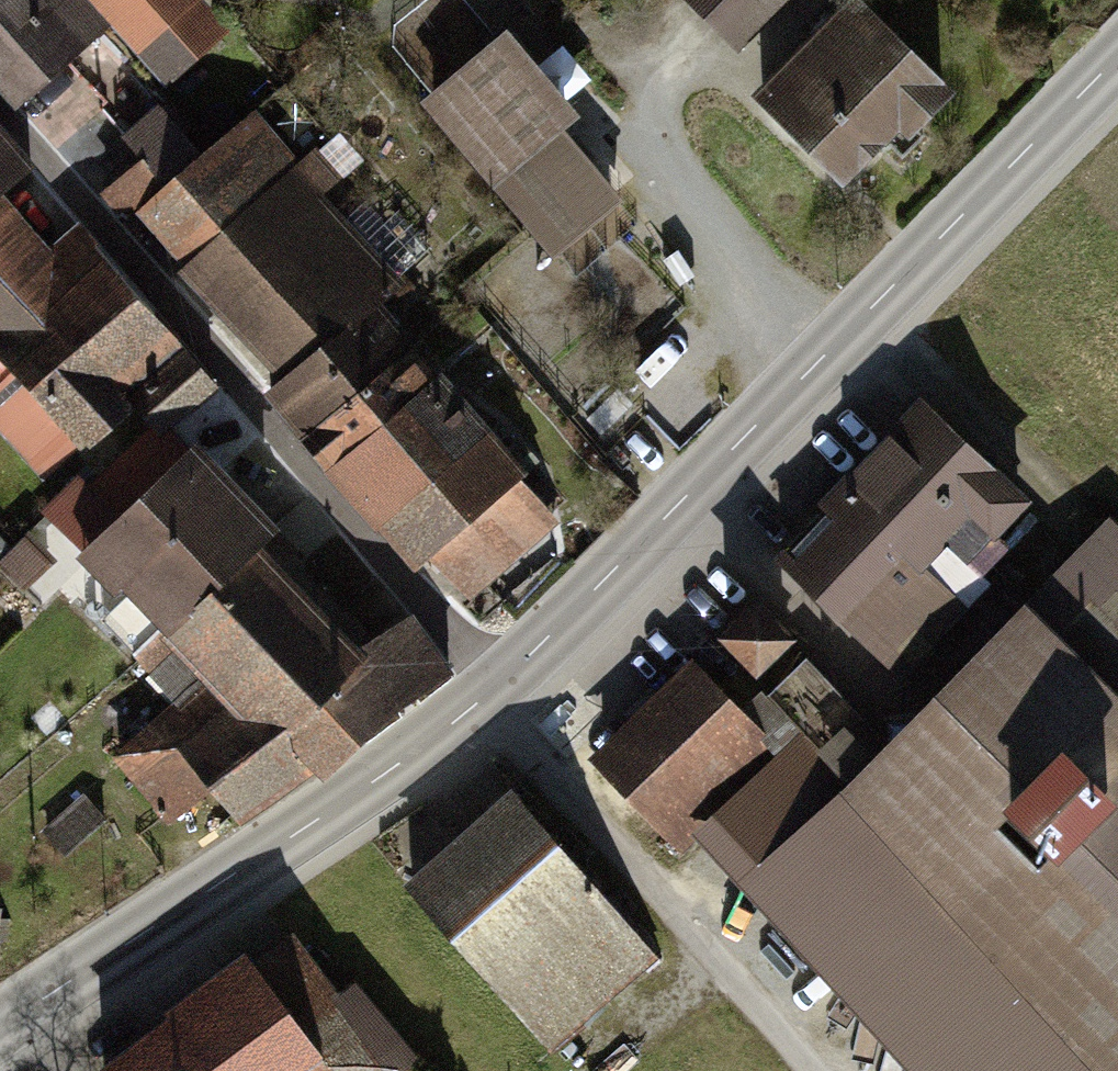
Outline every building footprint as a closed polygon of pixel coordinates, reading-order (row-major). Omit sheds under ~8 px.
[(41,109),(123,37),(91,2),(93,0),(0,0),(0,61),(41,109)] [(750,51),(805,0),(702,0),(750,51)] [(777,88),(882,194),(984,94),(891,0),(867,0),(777,88)] [(538,31),(439,107),(563,267),(639,209),(585,138),(607,121),(538,31)] [(239,391),(92,226),(65,250),(29,212),(63,181),(5,114),(0,118),(0,360),(8,354),(134,485),(239,391)] [(269,120),(148,221),(295,382),(285,393),(476,611),(574,527),(547,491),(556,480),(400,311),(419,296),(269,120)] [(1061,513),(938,395),(785,553),(908,671),(1061,513)] [(314,543),(224,456),(110,559),(220,674),(127,758),(192,833),(235,794),(267,829),(472,681),(423,630),(387,659),(296,562),(314,543)] [(1049,599),(727,903),(886,1070),(1117,1070),(1117,672),(1049,599)] [(782,610),(745,642),(781,683),(818,651),(782,610)] [(783,757),(699,665),(595,759),(679,851),(783,757)] [(669,961),(538,799),(424,891),(555,1053),(669,961)] [(317,922),(115,1070),(428,1070),(317,922)]
